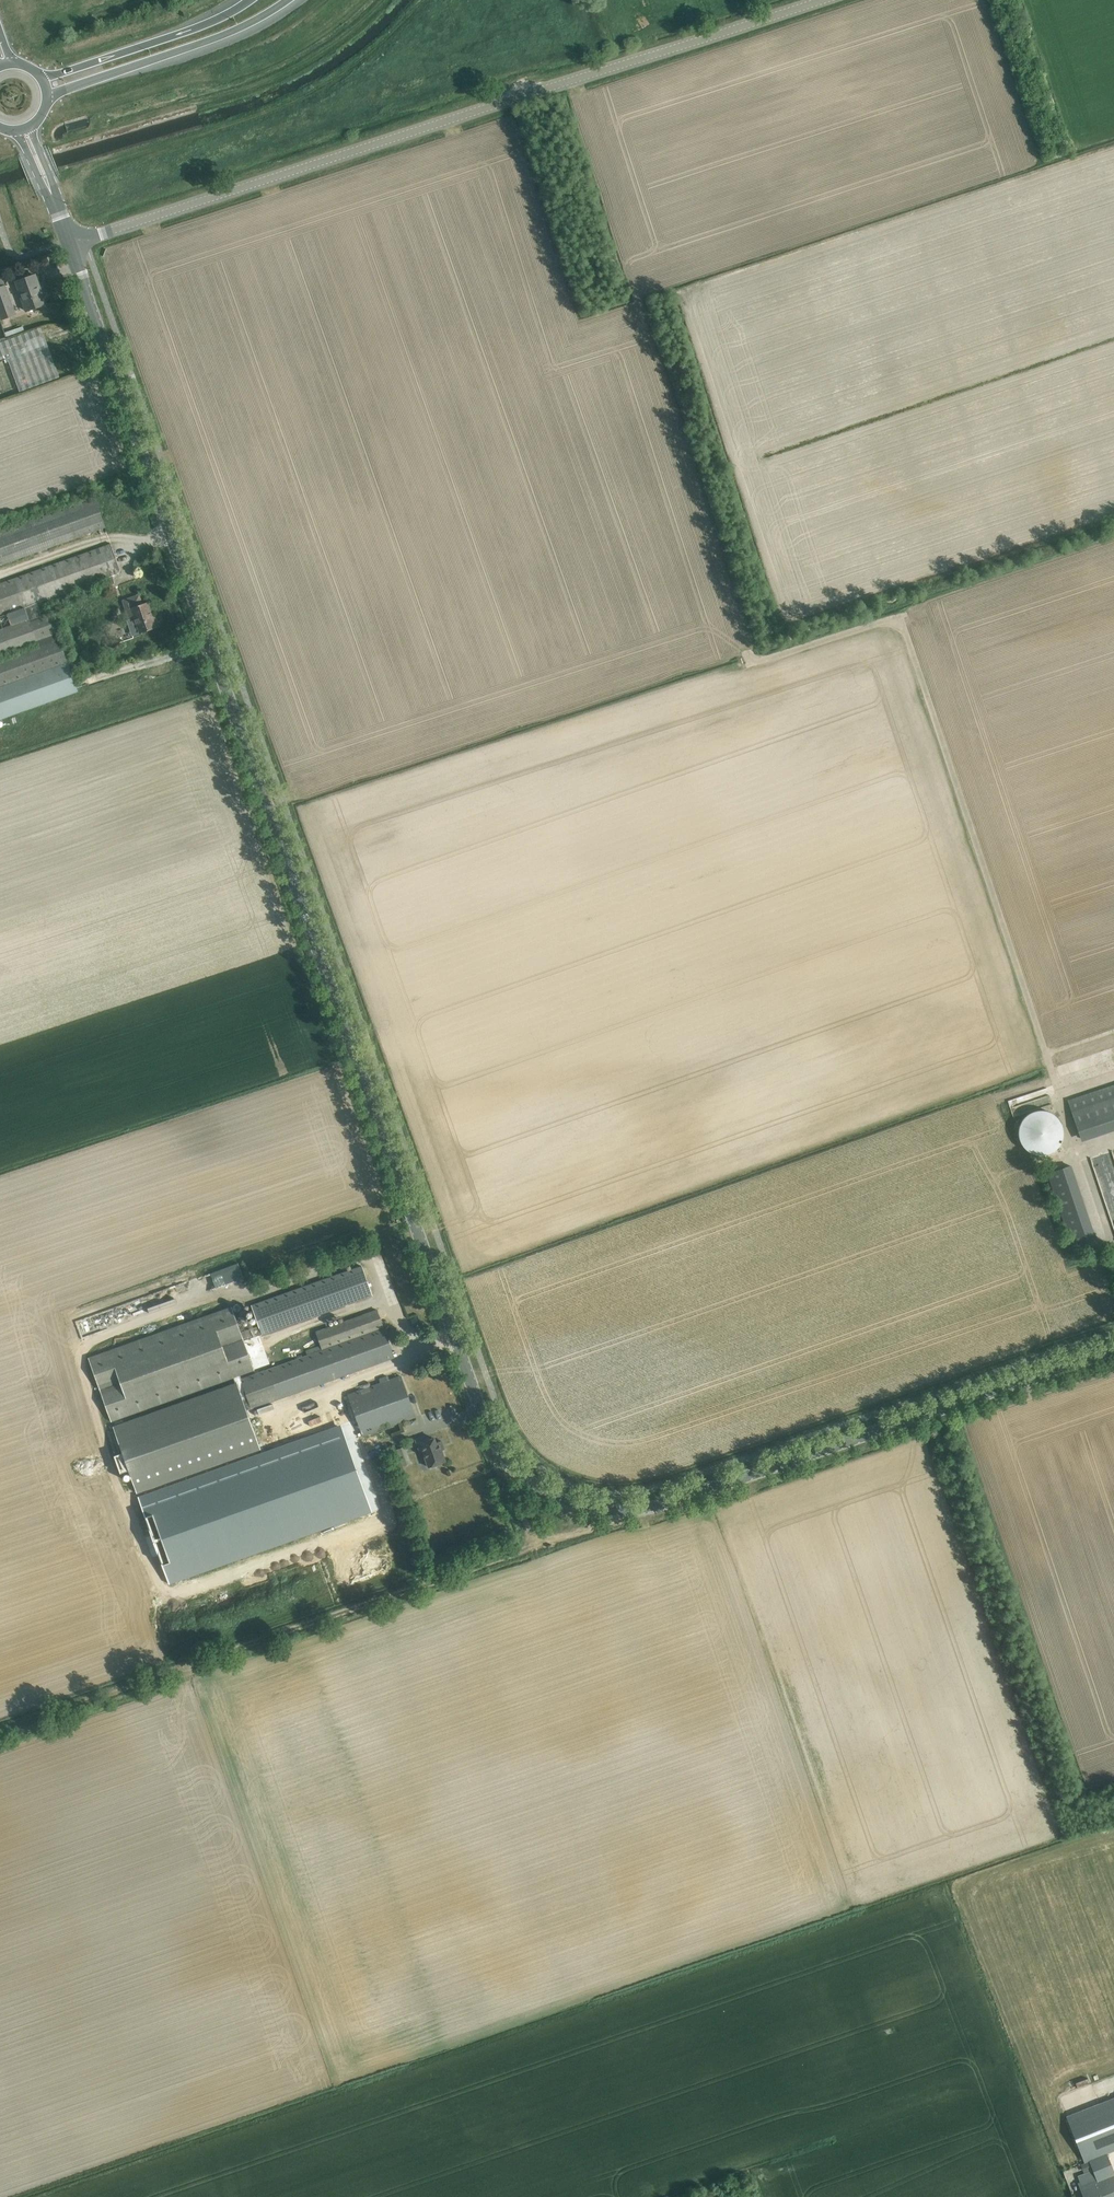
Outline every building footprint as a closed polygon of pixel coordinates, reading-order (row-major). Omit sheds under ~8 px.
[(35,275),(16,282),(20,292),(26,311),(33,308),(44,305),(39,291),(41,290),(35,275)] [(0,287),(0,316),(1,320),(16,314),(9,296),(6,286),(0,287)] [(23,326),(5,332),(7,337),(25,331),(23,326)] [(0,343),(0,357),(6,355),(20,392),(49,381),(60,377),(41,327),(0,343)] [(105,527),(95,497),(84,501),(0,531),(0,565),(105,527)] [(0,659),(0,719),(78,691),(50,612),(41,615),(37,602),(101,579),(106,577),(109,585),(115,583),(112,575),(121,572),(111,543),(101,547),(0,583),(0,617),(4,627),(0,629),(0,655),(37,642),(38,646),(0,659)] [(139,596),(124,601),(127,609),(130,620),(135,618),(141,633),(148,630),(158,627),(155,616),(152,617),(147,602),(141,604),(139,596)] [(1066,1097),(1076,1139),(1113,1129),(1113,1085),(1066,1097)] [(1062,1145),(1049,1106),(1015,1117),(1027,1156),(1062,1145)] [(1047,1170),(1062,1227),(1071,1225),(1077,1244),(1092,1240),(1072,1164),(1047,1170)] [(231,1306),(88,1358),(111,1422),(232,1378),(234,1378),(235,1382),(245,1405),(249,1404),(251,1408),(384,1361),(394,1357),(384,1328),(377,1310),(316,1331),(321,1346),(323,1350),(308,1355),(242,1379),(240,1375),(254,1370),(244,1340),(262,1334),(362,1299),(372,1295),(362,1266),(351,1269),(252,1305),(259,1325),(241,1332),(231,1306)] [(381,1383),(335,1399),(349,1440),(415,1416),(401,1376),(389,1380),(387,1376),(379,1379),(381,1383)] [(235,1382),(113,1426),(123,1452),(114,1456),(120,1472),(128,1469),(137,1493),(187,1475),(241,1455),(260,1448),(258,1442),(245,1405),(235,1382)] [(338,1426),(138,1497),(170,1584),(369,1513),(338,1426)] [(417,1439),(416,1439),(420,1453),(423,1452),(429,1467),(445,1461),(441,1450),(444,1449),(441,1440),(436,1442),(434,1438),(429,1440),(427,1435),(417,1439)] [(1066,2116),(1084,2162),(1089,2161),(1093,2170),(1079,2176),(1082,2184),(1080,2185),(1084,2196),(1113,2196),(1113,2173),(1106,2153),(1113,2150),(1113,2097),(1066,2116)]
